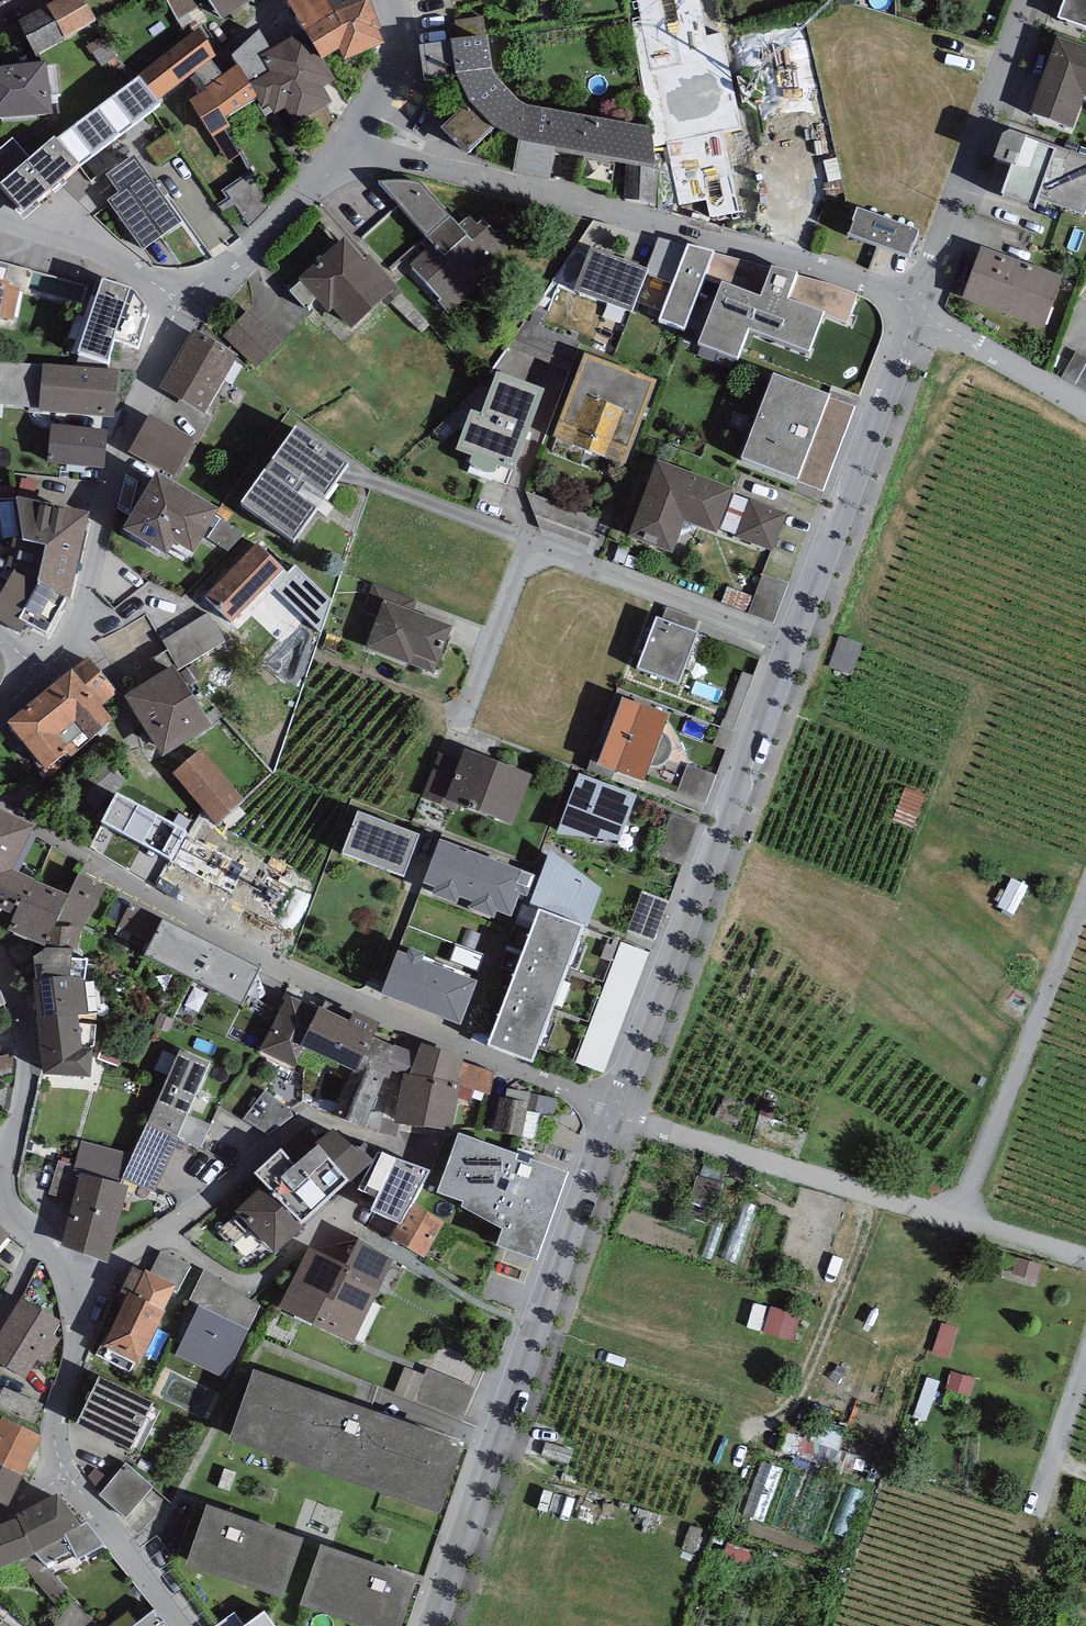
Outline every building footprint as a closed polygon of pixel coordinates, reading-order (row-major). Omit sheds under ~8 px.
[(46,12),(65,44),(96,26),(81,0),(66,0),(46,12)] [(178,24),(199,9),(194,0),(165,0),(178,24)] [(222,27),(263,0),(203,0),(222,27)] [(288,9),(304,37),(322,68),(324,66),(339,59),(345,70),(384,53),(377,40),(381,36),(369,10),(373,8),(370,0),(305,0),(288,9)] [(639,18),(631,19),(649,127),(652,128),(654,146),(667,143),(723,132),(742,128),(724,32),(706,35),(697,0),(637,0),(639,18)] [(1057,24),(1085,34),(1085,0),(1066,0),(1057,24)] [(36,61),(65,44),(46,12),(17,26),(36,61)] [(237,71),(249,89),(258,101),(255,103),(262,114),(268,110),(274,120),(285,114),(293,129),(331,108),(323,94),(335,87),(324,66),(322,68),(304,37),(271,55),(259,35),(231,62),(237,71)] [(655,201),(658,168),(654,146),(652,128),(649,127),(520,101),(492,69),(486,35),(451,40),(419,45),(423,79),(455,77),(470,101),(442,126),(467,153),(494,124),(516,138),(627,161),(624,195),(655,201)] [(199,36),(139,78),(157,105),(192,81),(203,97),(189,107),(213,142),(230,130),(226,124),(255,103),(258,101),(249,89),(237,71),(223,81),(212,65),(217,61),(199,36)] [(1057,43),(1029,119),(1073,134),(1084,102),(1085,103),(1085,54),(1057,43)] [(0,77),(0,127),(53,122),(50,101),(60,99),(57,70),(0,77)] [(139,83),(55,145),(79,173),(161,114),(139,83)] [(740,212),(723,132),(667,143),(681,207),(707,201),(711,218),(740,212)] [(1009,143),(1004,141),(994,169),(1012,176),(1002,204),(1035,216),(1038,208),(1085,225),(1085,221),(1085,166),(1057,156),(1055,160),(1009,143)] [(55,145),(0,191),(0,192),(24,220),(79,173),(55,145)] [(155,188),(134,160),(106,180),(119,197),(107,205),(143,255),(182,226),(164,202),(169,198),(159,185),(155,188)] [(81,205),(97,189),(85,177),(69,193),(81,205)] [(229,194),(240,230),(271,221),(260,185),(229,194)] [(423,237),(427,241),(450,222),(420,190),(415,188),(407,187),(397,187),(391,187),(383,189),(397,206),(423,237)] [(397,206),(362,238),(389,269),(423,237),(397,206)] [(918,239),(857,217),(848,242),(908,264),(918,239)] [(427,241),(422,246),(428,254),(412,268),(442,303),(440,304),(448,314),(487,280),(482,274),(512,249),(499,234),(494,237),(483,224),(477,230),(469,221),(457,231),(450,222),(427,241)] [(344,243),(298,286),(330,320),(334,315),(353,335),(384,306),(388,311),(405,296),(370,259),(364,264),(344,243)] [(712,260),(687,251),(659,327),(684,336),(712,260)] [(1062,283),(980,253),(961,305),(1043,335),(1062,283)] [(648,276),(591,254),(575,298),(632,320),(648,276)] [(131,283),(102,274),(78,347),(107,356),(114,335),(139,343),(150,310),(135,286),(130,285),(131,283)] [(724,286),(700,352),(738,367),(750,339),(810,360),(823,322),(793,311),(803,285),(768,274),(759,299),(724,286)] [(0,276),(0,316),(13,319),(20,285),(9,283),(9,278),(0,276)] [(249,307),(223,333),(256,366),(282,339),(249,307)] [(193,325),(160,385),(204,411),(238,352),(193,325)] [(1076,354),(1062,379),(1085,392),(1085,359),(1076,354)] [(40,405),(39,409),(114,415),(118,367),(43,361),(43,364),(0,360),(0,402),(40,405)] [(656,388),(586,360),(554,443),(627,472),(656,388)] [(542,398),(497,381),(483,421),(471,416),(456,455),(513,476),(542,398)] [(799,489),(801,485),(831,405),(774,383),(742,467),(799,489)] [(833,401),(831,405),(801,485),(823,493),(855,410),(833,401)] [(195,435),(151,410),(129,448),(158,465),(173,474),(195,435)] [(347,458),(296,421),(241,497),(293,537),(347,458)] [(107,428),(51,423),(48,460),(104,465),(107,428)] [(173,474),(158,465),(124,523),(167,548),(175,535),(194,547),(221,502),(173,474)] [(733,498),(657,469),(629,545),(673,562),(685,530),(716,542),(720,531),(733,498)] [(90,507),(16,493),(22,534),(45,538),(38,576),(67,591),(71,594),(90,507)] [(736,536),(749,501),(734,496),(733,498),(720,531),(736,536)] [(788,517),(749,501),(736,536),(735,539),(773,553),(788,517)] [(247,533),(221,515),(207,537),(233,554),(247,533)] [(17,533),(9,575),(0,591),(0,617),(14,626),(20,616),(18,614),(38,576),(45,538),(22,534),(17,533)] [(284,565),(258,539),(205,593),(232,619),(284,565)] [(789,582),(764,572),(749,611),(774,620),(789,582)] [(67,591),(38,576),(18,614),(20,616),(46,629),(67,591)] [(382,598),(411,609),(415,599),(375,584),(372,582),(362,609),(376,614),(382,598)] [(746,610),(752,594),(727,585),(721,601),(746,610)] [(411,609),(382,598),(376,614),(364,646),(434,671),(451,623),(411,609)] [(207,612),(163,639),(180,666),(224,638),(207,612)] [(698,629),(656,613),(636,665),(679,681),(698,629)] [(856,681),(865,649),(842,643),(833,674),(856,681)] [(8,718),(46,765),(56,756),(60,762),(92,736),(90,734),(113,715),(101,700),(115,689),(87,655),(8,718)] [(211,722),(173,663),(124,691),(163,752),(211,722)] [(753,674),(743,671),(721,724),(733,729),(753,674)] [(669,711),(623,694),(598,762),(644,779),(669,711)] [(726,748),(733,729),(721,724),(714,743),(726,748)] [(201,747),(173,770),(218,822),(244,798),(201,747)] [(460,758),(439,750),(422,795),(455,807),(457,800),(512,821),(531,772),(464,747),(460,758)] [(716,774),(688,763),(677,791),(705,802),(716,774)] [(636,793),(580,770),(557,831),(620,838),(636,793)] [(185,830),(116,793),(101,821),(170,858),(184,833),(185,830)] [(35,875),(13,864),(33,822),(0,804),(0,904),(14,911),(22,894),(26,895),(35,875)] [(419,830),(358,807),(343,848),(404,872),(419,830)] [(245,866),(184,833),(170,858),(169,861),(230,894),(245,866)] [(534,871),(441,834),(423,879),(435,883),(433,889),(494,913),(496,907),(511,913),(519,891),(525,894),(534,871)] [(601,884),(551,845),(530,901),(539,905),(583,921),(588,923),(601,884)] [(106,884),(79,869),(68,890),(45,941),(44,943),(73,943),(79,943),(81,929),(106,884)] [(8,925),(45,941),(68,890),(35,875),(26,895),(22,894),(14,911),(8,925)] [(668,899),(641,889),(626,930),(652,940),(668,899)] [(163,916),(131,900),(118,926),(150,941),(163,916)] [(583,921),(539,905),(488,1040),(532,1057),(583,921)] [(194,975),(213,939),(163,914),(163,916),(150,941),(145,950),(194,975)] [(213,939),(194,975),(242,999),(260,963),(213,939)] [(649,951),(622,941),(577,1060),(603,1071),(649,951)] [(460,1020),(477,976),(423,954),(425,948),(410,942),(407,949),(398,946),(381,989),(460,1020)] [(44,943),(35,951),(37,974),(69,972),(83,975),(94,981),(97,963),(87,962),(88,954),(72,953),(73,943),(44,943)] [(37,974),(32,974),(38,1014),(77,1011),(98,1009),(94,981),(83,975),(69,972),(37,974)] [(316,1008),(288,993),(259,1050),(291,1067),(302,1046),(297,1044),(316,1008)] [(316,1008),(297,1044),(302,1046),(351,1067),(354,1068),(364,1046),(371,1033),(373,1034),(380,1018),(355,1006),(350,1018),(319,1004),(316,1008)] [(77,1011),(38,1014),(44,1070),(89,1073),(91,1045),(82,1045),(77,1011)] [(133,1027),(114,1019),(99,1057),(118,1064),(133,1027)] [(354,1068),(351,1067),(333,1111),(362,1123),(386,1065),(396,1044),(373,1034),(371,1033),(364,1046),(354,1068)] [(411,1069),(404,1068),(403,1073),(396,1118),(452,1126),(460,1080),(458,1080),(463,1059),(464,1054),(420,1041),(416,1053),(411,1069)] [(416,1053),(396,1044),(386,1065),(403,1073),(404,1068),(411,1069),(416,1053)] [(210,1061),(180,1047),(121,1176),(155,1191),(173,1147),(179,1134),(188,1112),(210,1061)] [(0,1055),(0,1069),(13,1065),(8,1052),(0,1055)] [(494,1070),(463,1059),(458,1080),(460,1080),(489,1092),(494,1070)] [(492,1130),(522,1135),(528,1100),(530,1090),(507,1086),(505,1096),(498,1094),(492,1130)] [(289,1106),(265,1090),(241,1118),(267,1133),(294,1114),(289,1106)] [(211,1123),(188,1112),(179,1134),(190,1140),(202,1146),(211,1123)] [(333,1124),(316,1138),(318,1139),(350,1175),(373,1156),(359,1142),(357,1144),(333,1124)] [(569,1168),(460,1131),(438,1188),(465,1197),(462,1205),(503,1226),(498,1241),(538,1256),(569,1168)] [(184,1151),(190,1140),(179,1134),(173,1147),(184,1151)] [(302,1222),(350,1175),(318,1139),(308,1147),(301,1140),(288,1152),(281,1143),(253,1169),(264,1181),(302,1222)] [(376,1194),(371,1204),(401,1218),(410,1200),(429,1166),(382,1147),(381,1151),(378,1150),(358,1185),(376,1194)] [(77,1164),(59,1159),(50,1192),(68,1197),(77,1164)] [(128,1183),(81,1170),(61,1242),(107,1260),(128,1183)] [(302,1222),(264,1181),(235,1207),(238,1211),(217,1230),(231,1246),(252,1226),(275,1251),(304,1224),(302,1222)] [(443,1217),(410,1200),(401,1218),(391,1237),(423,1254),(443,1217)] [(10,1231),(0,1223),(0,1242),(10,1231)] [(346,1261),(310,1243),(281,1303),(353,1340),(394,1256),(358,1234),(346,1261)] [(189,1265),(160,1250),(150,1269),(175,1282),(173,1287),(177,1289),(189,1265)] [(102,1342),(139,1360),(165,1307),(163,1306),(173,1287),(175,1282),(150,1269),(146,1267),(145,1269),(132,1263),(119,1289),(126,1292),(102,1342)] [(199,1302),(248,1326),(260,1304),(205,1267),(190,1298),(199,1302)] [(0,1328),(0,1360),(25,1375),(37,1355),(45,1360),(60,1337),(52,1332),(61,1317),(21,1293),(0,1328)] [(248,1326),(199,1302),(175,1353),(225,1376),(248,1326)] [(761,1310),(753,1332),(797,1347),(804,1325),(761,1310)] [(462,1437),(255,1365),(231,1435),(438,1507),(462,1437)] [(416,1398),(425,1373),(405,1365),(396,1390),(416,1398)] [(477,1386),(428,1367),(425,1373),(416,1398),(414,1401),(464,1421),(477,1386)] [(153,1398),(100,1372),(76,1420),(130,1446),(153,1398)] [(33,1422),(42,1402),(4,1386),(0,1394),(0,1407),(33,1422)] [(23,1472),(42,1433),(2,1414),(0,1418),(0,1460),(23,1472)] [(0,1460),(0,1499),(8,1503),(23,1472),(0,1460)] [(154,1485),(126,1461),(98,1493),(126,1516),(154,1485)] [(19,1514),(34,1551),(45,1563),(74,1548),(78,1555),(105,1541),(88,1518),(80,1522),(58,1488),(17,1511),(19,1514)] [(302,1533),(207,1501),(186,1562),(281,1594),(302,1533)] [(19,1514),(0,1522),(0,1564),(18,1557),(34,1551),(19,1514)] [(322,1541),(301,1600),(377,1625),(399,1625),(418,1574),(322,1541)] [(45,1563),(34,1551),(18,1557),(56,1604),(69,1592),(45,1563)] [(155,1607),(131,1625),(171,1625),(155,1607)] [(249,1625),(276,1625),(264,1608),(246,1621),(249,1625)]
